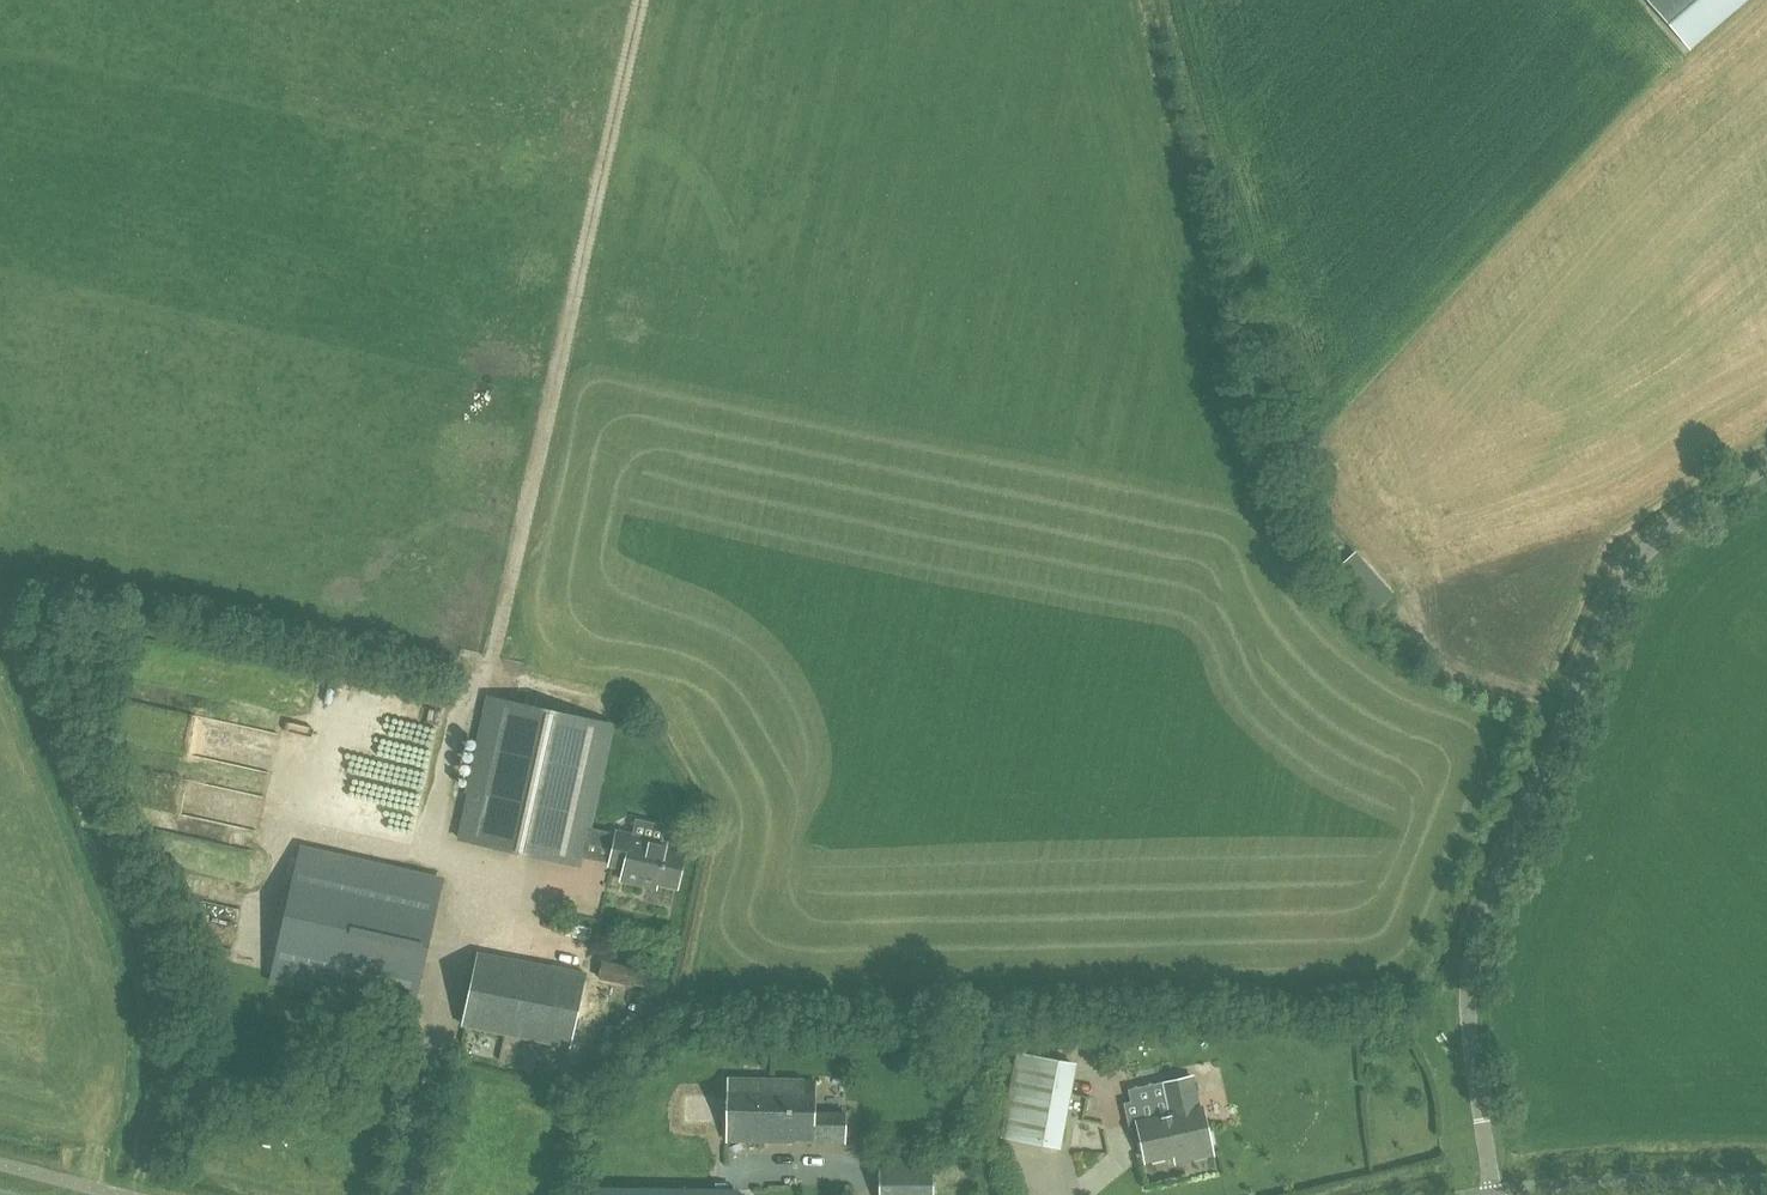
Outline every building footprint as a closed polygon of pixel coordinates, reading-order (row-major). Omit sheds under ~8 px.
[(1691,47),(1746,0),(1650,0),(1691,47)] [(580,867),(613,725),(491,698),(459,840),(580,867)] [(676,887),(684,851),(634,840),(635,835),(618,832),(611,865),(625,868),(623,880),(643,884),(644,880),(676,887)] [(442,879),(302,848),(282,935),(273,975),(272,981),(411,1012),(412,1012),(442,879)] [(570,1046),(587,973),(479,953),(463,1024),(570,1046)] [(1059,1145),(1075,1064),(1018,1054),(1003,1135),(1059,1145)] [(1212,1152),(1202,1108),(1198,1109),(1191,1077),(1165,1083),(1172,1115),(1138,1123),(1146,1159),(1183,1151),(1185,1158),(1212,1152)] [(846,1144),(847,1114),(815,1113),(816,1081),(730,1078),(728,1140),(846,1144)] [(934,1159),(880,1159),(881,1194),(935,1194),(934,1159)]
